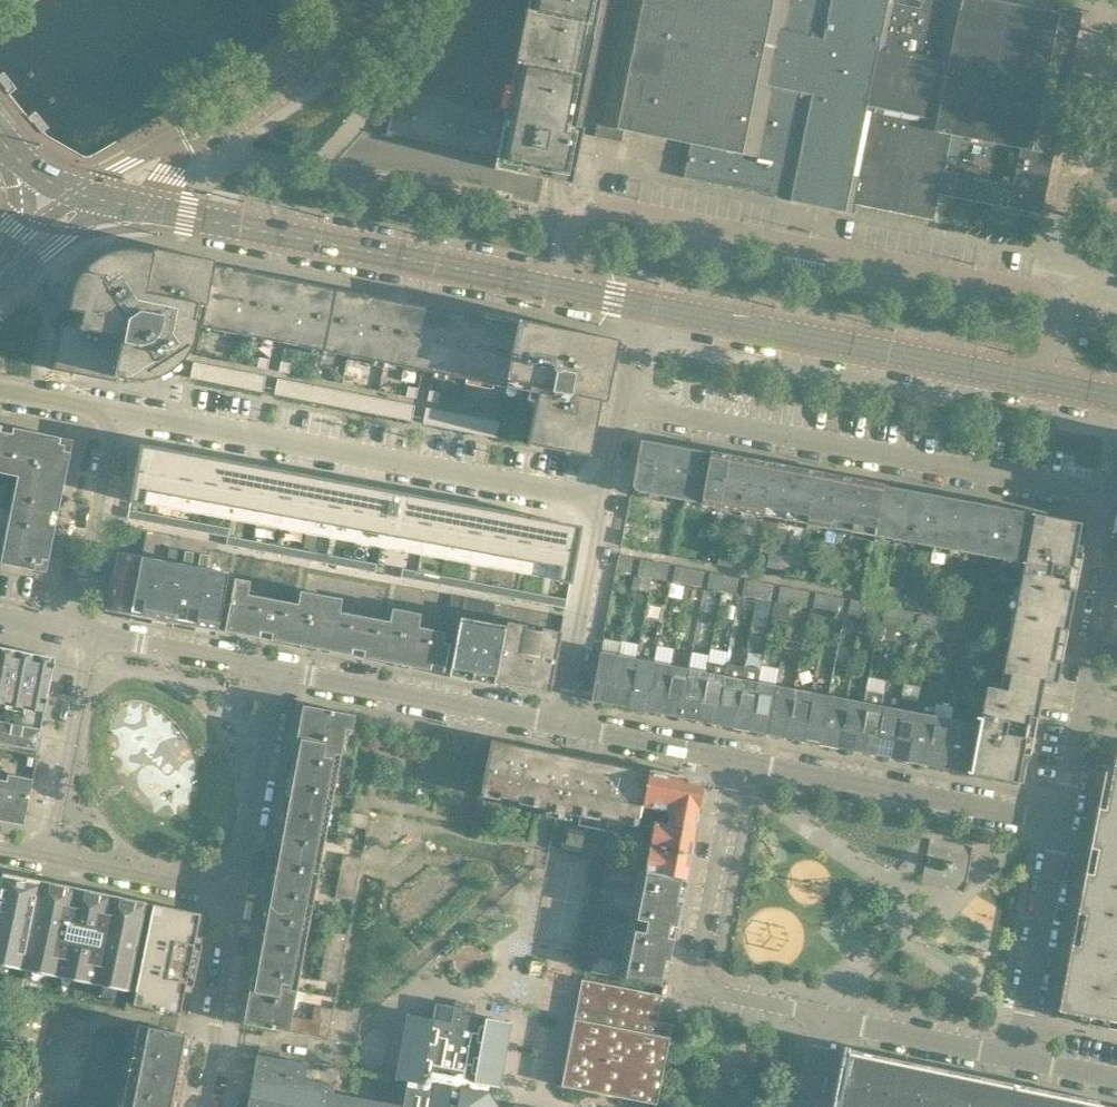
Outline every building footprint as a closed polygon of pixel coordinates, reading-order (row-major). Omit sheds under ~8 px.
[(334,164),(495,197),(496,191),(509,194),(508,199),(541,206),(546,180),(571,185),(609,0),(479,0),(334,164)] [(793,191),(933,220),(939,194),(1041,215),(1082,13),(1059,8),(1058,13),(992,0),(923,0),(917,8),(895,3),(896,0),(622,0),(595,137),(621,142),(623,129),(690,143),(688,157),(683,177),(791,200),(793,191)] [(201,323),(213,265),(138,250),(131,249),(126,249),(121,250),(117,251),(113,252),(109,253),(105,255),(101,257),(97,259),(94,261),(91,264),(88,267),(85,270),(82,273),(80,276),(78,280),(76,284),(74,288),(73,291),(72,296),(66,324),(62,323),(52,369),(116,382),(116,377),(128,379),(132,380),(137,380),(141,380),(145,380),(150,379),(154,378),(158,377),(162,375),(166,374),(171,371),(175,367),(180,364),(183,359),(187,355),(190,350),(192,345),(194,340),(196,334),(198,323),(201,323)] [(273,341),(285,279),(213,265),(201,323),(200,327),(273,341)] [(329,352),(341,290),(285,279),(273,341),(329,352)] [(389,364),(401,302),(341,290),(329,352),(389,364)] [(445,375),(458,313),(401,302),(389,364),(445,375)] [(507,387),(516,325),(458,313),(445,375),(507,387)] [(590,456),(607,370),(607,368),(607,365),(607,362),(607,360),(606,357),(605,355),(604,353),(603,350),(601,348),(600,346),(598,345),(596,343),(594,341),(591,340),(589,339),(587,338),(584,338),(579,337),(516,325),(507,387),(508,380),(538,386),(527,444),(590,456)] [(268,369),(270,359),(260,357),(258,367),(268,369)] [(289,373),(291,363),(281,361),(279,371),(289,373)] [(263,392),(266,376),(193,362),(190,377),(263,392)] [(415,405),(277,378),(274,394),(412,421),(415,405)] [(416,398),(418,388),(408,386),(406,396),(416,398)] [(438,403),(439,393),(429,391),(427,401),(438,403)] [(496,438),(499,422),(426,408),(423,423),(496,438)] [(0,425),(0,469),(1,466),(16,469),(20,475),(65,445),(59,444),(60,438),(61,438),(61,437),(0,425)] [(649,494),(659,443),(640,440),(632,484),(637,491),(649,494)] [(701,503),(711,453),(659,443),(649,494),(701,503)] [(20,475),(23,480),(12,535),(6,534),(6,535),(0,533),(0,563),(34,570),(35,569),(33,569),(34,563),(41,564),(42,558),(48,559),(47,561),(48,561),(70,451),(69,451),(69,452),(64,450),(65,445),(20,475)] [(139,452),(130,502),(143,504),(143,503),(146,491),(396,537),(394,549),(422,554),(424,542),(559,568),(557,580),(557,581),(570,583),(579,534),(580,526),(573,525),(148,446),(141,445),(139,452)] [(717,506),(727,456),(711,453),(701,503),(717,506)] [(739,510),(749,460),(727,456),(717,506),(739,510)] [(827,527),(837,476),(749,460),(739,510),(827,527)] [(872,535),(882,485),(837,476),(827,527),(872,535)] [(948,549),(957,499),(882,485),(872,535),(948,549)] [(1020,562),(1029,513),(1029,512),(957,499),(948,549),(1020,562)] [(129,510),(128,519),(140,521),(142,512),(129,510)] [(142,512),(140,521),(153,523),(154,514),(142,512)] [(1067,588),(1076,544),(1080,522),(1030,513),(1029,513),(1020,562),(1023,563),(1016,599),(1070,609),(1074,589),(1073,589),(1067,588)] [(154,514),(153,523),(165,526),(167,517),(154,514)] [(167,517),(165,526),(178,528),(179,519),(167,517)] [(179,519),(178,528),(190,530),(192,521),(179,519)] [(192,521),(190,530),(202,532),(204,524),(192,521)] [(204,524),(202,532),(215,535),(217,526),(204,524)] [(217,526),(215,535),(227,537),(228,536),(229,528),(217,526)] [(712,537),(714,528),(703,527),(701,535),(712,537)] [(227,537),(226,545),(238,547),(240,538),(228,536),(227,537)] [(240,538),(238,547),(251,550),(252,541),(240,538)] [(252,541),(251,550),(263,552),(265,543),(252,541)] [(265,543),(263,552),(275,554),(277,545),(265,543)] [(277,545),(275,554),(288,557),(290,548),(277,545)] [(290,548),(288,557),(300,559),(302,550),(290,548)] [(302,550),(300,559),(313,561),(314,552),(302,550)] [(185,551),(183,564),(191,566),(194,552),(185,551)] [(141,556),(118,552),(107,609),(130,613),(141,556)] [(314,552),(313,561),(325,563),(327,555),(314,552)] [(200,554),(198,567),(206,568),(209,555),(200,554)] [(719,554),(717,564),(744,570),(746,560),(719,554)] [(327,555),(325,563),(338,566),(339,557),(327,555)] [(630,573),(633,558),(618,555),(615,570),(630,573)] [(217,629),(228,573),(206,568),(198,567),(191,566),(183,564),(141,556),(130,613),(217,629)] [(339,557),(338,566),(350,568),(352,559),(339,557)] [(352,559),(350,568),(362,570),(364,562),(352,559)] [(651,577),(654,562),(640,559),(637,574),(651,577)] [(364,562),(362,570),(375,573),(376,564),(364,562)] [(666,580),(668,564),(654,562),(651,577),(666,580)] [(686,584),(689,568),(675,566),(672,581),(686,584)] [(700,587),(703,571),(689,568),(686,584),(700,587)] [(402,569),(400,577),(413,580),(415,571),(402,569)] [(415,571),(413,580),(426,582),(427,573),(415,571)] [(721,591),(724,575),(710,572),(707,588),(721,591)] [(427,573),(426,582),(438,584),(440,576),(427,573)] [(735,593),(738,578),(724,575),(721,591),(735,593)] [(440,576),(438,584),(451,587),(453,578),(440,576)] [(279,641),(286,601),(247,594),(250,581),(235,578),(224,630),(227,631),(229,624),(239,626),(237,633),(279,641)] [(453,578),(451,587),(464,589),(465,580),(453,578)] [(756,597),(759,582),(745,579),(742,595),(756,597)] [(465,580),(464,589),(476,591),(478,583),(465,580)] [(770,600),(773,585),(759,582),(756,597),(770,600)] [(478,583),(476,591),(489,594),(490,585),(478,583)] [(872,584),(870,594),(897,599),(899,589),(872,584)] [(490,585),(489,594),(501,596),(503,587),(490,585)] [(791,604),(794,589),(780,586),(777,601),(774,616),(786,618),(789,604),(791,604)] [(503,587),(501,596),(514,599),(516,590),(503,587)] [(805,607),(808,591),(794,589),(791,604),(805,607)] [(370,658),(378,619),(339,612),(342,599),(300,590),(297,604),(286,601),(279,641),(306,646),(307,639),(331,643),(329,650),(370,658)] [(516,590),(514,599),(527,601),(528,592),(516,590)] [(528,592),(527,601),(539,603),(541,594),(528,592)] [(826,611),(829,596),(815,593),(812,608),(826,611)] [(541,594),(539,603),(552,606),(553,597),(541,594)] [(445,632),(451,633),(458,596),(451,595),(445,632)] [(841,614),(844,598),(829,596),(826,611),(841,614)] [(495,682),(505,630),(490,627),(495,603),(464,597),(449,673),(461,675),(495,682)] [(553,597),(552,606),(565,608),(566,599),(553,597)] [(861,618),(864,602),(850,599),(847,615),(861,618)] [(1053,660),(1057,639),(1059,629),(1066,630),(1070,609),(1016,599),(1002,672),(1010,674),(1043,680),(1056,683),(1061,661),(1060,661),(1059,661),(1053,660)] [(876,620),(879,605),(864,602),(861,618),(876,620)] [(896,624),(899,609),(885,606),(882,622),(896,624)] [(442,642),(444,632),(418,627),(420,614),(392,608),(389,621),(378,619),(370,658),(398,664),(399,656),(409,658),(408,666),(444,672),(449,643),(442,642)] [(911,627),(913,612),(899,609),(896,624),(911,627)] [(931,631),(934,616),(920,613),(917,628),(931,631)] [(946,634),(949,618),(934,616),(931,631),(946,634)] [(967,638),(970,623),(955,620),(952,635),(967,638)] [(549,693),(561,631),(541,628),(536,655),(520,652),(526,625),(506,621),(505,630),(495,682),(549,693)] [(636,654),(638,642),(606,636),(604,648),(636,654)] [(977,659),(980,644),(966,641),(963,657),(977,659)] [(661,714),(670,666),(674,648),(656,644),(653,663),(643,711),(661,714)] [(0,646),(0,704),(5,705),(16,649),(0,646)] [(23,708),(24,699),(33,653),(16,649),(5,705),(23,708)] [(608,704),(618,656),(599,652),(590,701),(608,704)] [(46,703),(54,663),(55,657),(33,653),(24,699),(46,703)] [(626,707),(635,659),(618,656),(608,704),(626,707)] [(643,711),(653,663),(635,659),(626,707),(643,711)] [(713,724),(725,665),(707,661),(705,673),(696,721),(713,724)] [(731,728),(743,667),(725,663),(725,665),(713,724),(731,728)] [(678,718),(688,669),(670,666),(661,714),(678,718)] [(748,731),(758,683),(760,670),(743,667),(731,728),(748,731)] [(696,721),(705,673),(688,669),(678,718),(696,721)] [(1016,782),(1029,716),(1035,718),(1036,718),(1043,680),(1010,674),(1007,690),(986,686),(980,717),(975,716),(975,718),(976,719),(975,724),(966,772),(967,772),(966,773),(1016,782)] [(766,734),(775,686),(758,683),(748,731),(766,734)] [(783,738),(793,689),(775,686),(766,734),(783,738)] [(801,741),(810,693),(793,689),(783,738),(801,741)] [(906,761),(915,713),(919,693),(902,689),(898,710),(888,758),(906,761)] [(871,754),(880,706),(883,693),(865,690),(863,703),(853,751),(871,754)] [(818,744),(828,696),(810,693),(801,741),(818,744)] [(836,748),(845,700),(828,696),(818,744),(836,748)] [(46,703),(24,699),(23,708),(22,714),(16,712),(15,716),(3,714),(2,718),(0,717),(0,742),(37,749),(46,703)] [(853,751),(863,703),(845,700),(836,748),(853,751)] [(353,757),(358,729),(353,728),(355,714),(302,705),(287,785),(333,794),(336,779),(330,777),(334,754),(353,757)] [(888,758),(898,710),(880,706),(871,754),(888,758)] [(923,765),(933,716),(915,713),(906,761),(923,765)] [(941,768),(950,720),(933,716),(923,765),(941,768)] [(966,772),(975,724),(950,720),(941,768),(965,773),(966,772)] [(552,809),(563,754),(515,745),(491,740),(481,796),(485,796),(486,790),(499,792),(498,797),(499,797),(520,801),(521,797),(534,799),(532,806),(537,807),(552,809)] [(1097,807),(1093,824),(1116,829),(1116,743),(1104,809),(1097,808),(1098,807),(1097,807)] [(647,771),(568,755),(563,754),(552,809),(554,810),(553,812),(562,814),(563,812),(579,815),(577,825),(635,836),(641,805),(647,771)] [(675,776),(647,771),(641,805),(668,810),(675,776)] [(12,823),(12,822),(11,822),(13,816),(18,817),(20,811),(25,812),(25,813),(26,814),(33,779),(8,774),(7,781),(0,779),(0,820),(12,823)] [(703,781),(675,776),(668,810),(666,823),(694,828),(702,788),(703,781)] [(333,794),(287,785),(273,864),(319,873),(322,857),(315,856),(324,807),(331,808),(333,794)] [(649,808),(642,807),(640,818),(646,819),(649,808)] [(367,829),(369,815),(351,811),(348,826),(367,829)] [(694,828),(666,823),(653,821),(648,844),(689,852),(694,828)] [(1093,824),(1089,848),(1090,848),(1096,849),(1091,874),(1085,872),(1084,872),(1080,892),(1116,899),(1116,829),(1093,824)] [(689,852),(648,844),(643,870),(684,878),(689,852)] [(361,858),(343,855),(335,897),(353,901),(361,858)] [(273,864),(258,943),(304,951),(307,937),(300,936),(309,886),(316,887),(319,873),(273,864)] [(621,961),(601,957),(593,956),(590,972),(663,986),(684,878),(643,870),(612,864),(609,879),(636,885),(633,898),(640,900),(630,949),(623,948),(621,961)] [(39,880),(2,873),(0,884),(0,964),(21,968),(39,880)] [(133,991),(151,903),(39,880),(21,968),(133,991)] [(1070,943),(1066,964),(1116,974),(1116,899),(1080,892),(1076,913),(1083,914),(1077,945),(1070,943)] [(200,913),(151,903),(133,991),(135,991),(133,1004),(180,1013),(200,913)] [(347,934),(329,930),(319,980),(338,983),(347,934)] [(285,1014),(295,965),(301,966),(304,951),(258,943),(243,1023),(328,1039),(333,1008),(315,1005),(312,1019),(285,1014)] [(1066,964),(1057,1011),(1116,1022),(1116,974),(1066,964)] [(662,995),(582,980),(561,1086),(656,1105),(672,1024),(657,1021),(662,995)] [(487,1091),(483,1090),(484,1083),(498,1086),(510,1022),(464,1013),(465,1008),(435,1002),(432,1018),(409,1014),(397,1078),(407,1080),(402,1105),(333,1092),(334,1084),(305,1079),(308,1063),(279,1058),(276,1074),(254,1070),(247,1106),(498,1106),(487,1091)] [(182,1078),(191,1035),(139,1024),(130,1068),(182,1078)] [(842,1079),(982,1106),(1111,1106),(847,1052),(842,1079)] [(257,1054),(254,1070),(276,1074),(279,1058),(257,1054)] [(90,1059),(86,1076),(100,1079),(103,1062),(90,1059)] [(130,1068),(121,1106),(176,1106),(182,1078),(130,1068)] [(19,1096),(21,1085),(5,1082),(2,1093),(19,1096)] [(34,1099),(21,1096),(19,1106),(33,1106),(34,1099)]
